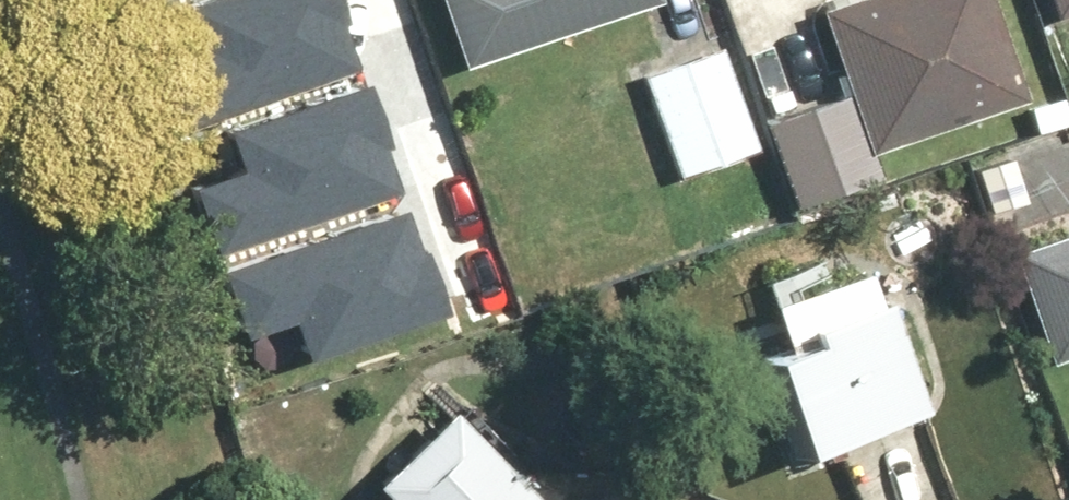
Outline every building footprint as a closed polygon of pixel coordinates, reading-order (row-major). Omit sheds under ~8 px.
[(320,3),(328,1),(327,0),(188,0),(199,31),(150,47),(167,100),(334,45),(320,3)] [(446,67),(640,13),(637,0),(428,0),(446,67)] [(758,116),(779,198),(854,179),(848,154),(1010,114),(982,0),(811,0),(835,96),(758,116)] [(1042,17),(1068,8),(1068,0),(1036,0),(1042,17)] [(722,43),(634,71),(670,182),(758,153),(722,43)] [(379,172),(365,130),(372,128),(355,76),(230,118),(243,158),(194,174),(212,227),(379,172)] [(241,307),(287,292),(303,340),(429,298),(410,241),(400,244),(387,205),(225,259),(241,307)] [(1011,247),(1043,361),(1068,354),(1068,231),(1011,247)] [(772,344),(743,353),(769,448),(915,407),(886,300),(865,306),(855,269),(758,296),(772,344)] [(355,480),(375,499),(534,499),(439,400),(355,480)]
